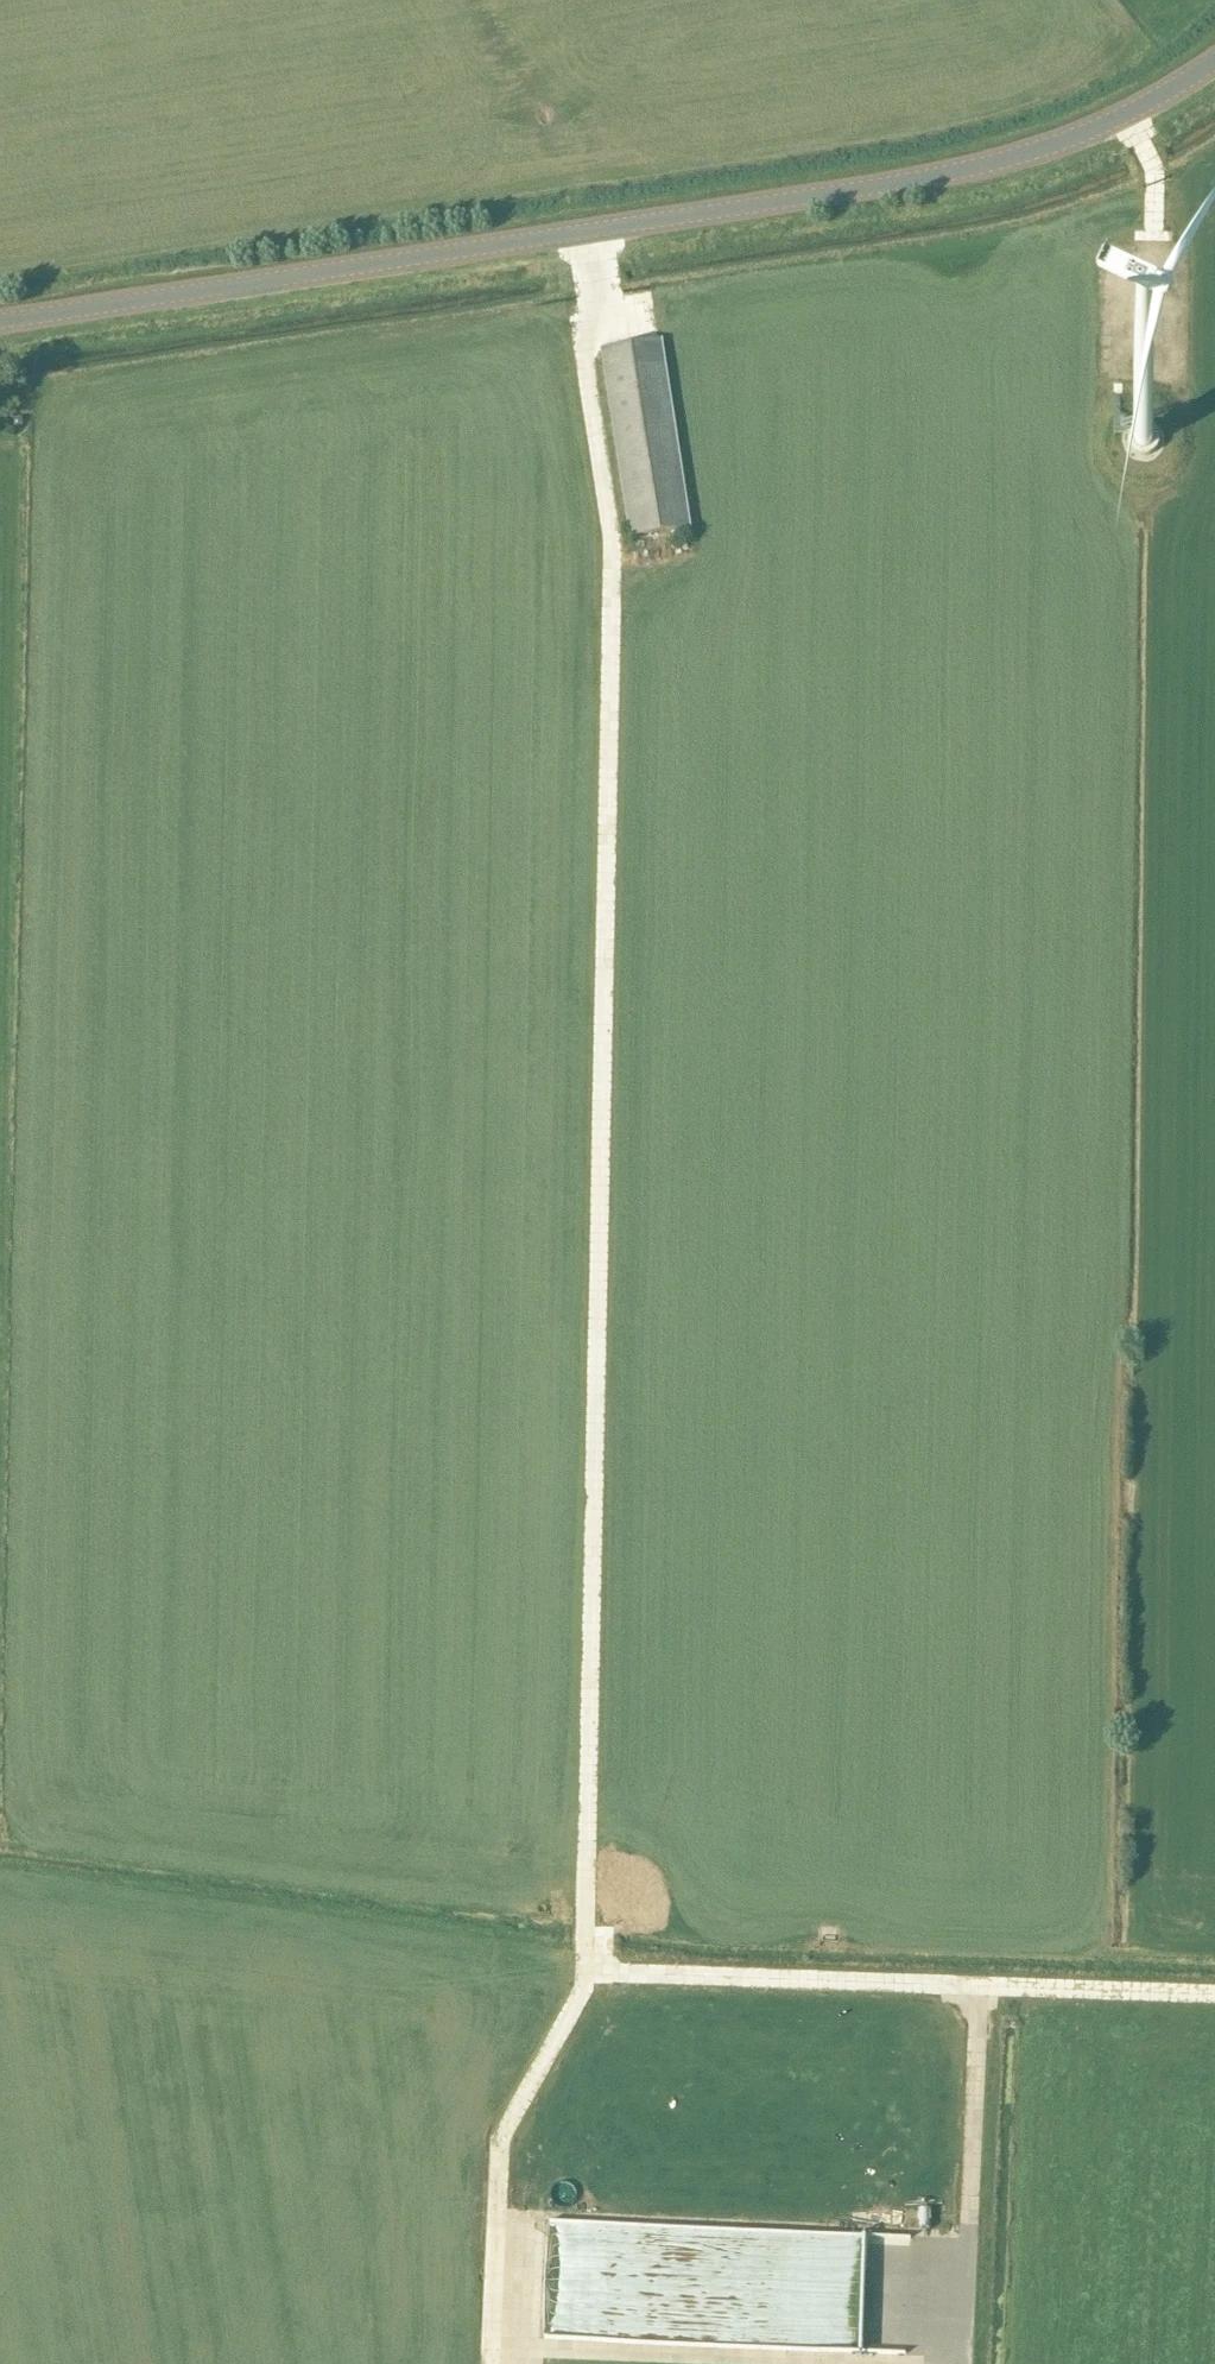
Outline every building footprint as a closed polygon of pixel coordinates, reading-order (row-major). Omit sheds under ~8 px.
[(661,341),(604,349),(633,537),(690,528),(661,341)] [(550,2218),(544,2327),(651,2333),(653,2300),(665,2301),(672,2314),(674,2279),(683,2294),(710,2296),(705,2287),(717,2280),(699,2279),(658,2277),(662,2284),(667,2284),(666,2295),(656,2294),(650,2297),(652,2272),(639,2251),(704,2254),(711,2250),(710,2265),(724,2257),(731,2267),(743,2260),(762,2261),(764,2230),(550,2218)]
